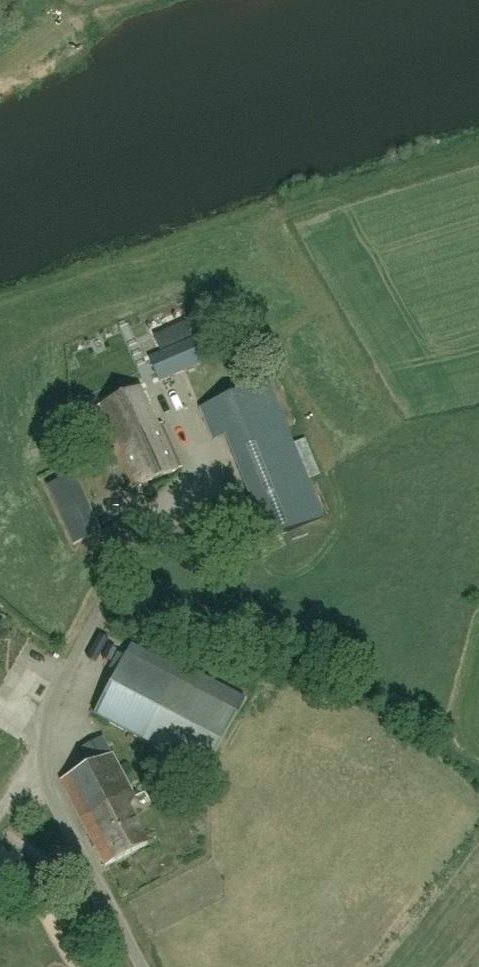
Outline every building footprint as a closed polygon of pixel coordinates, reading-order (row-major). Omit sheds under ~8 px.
[(162,309),(147,317),(152,326),(167,319),(162,309)] [(159,382),(210,361),(200,336),(149,355),(159,382)] [(253,502),(308,480),(267,379),(209,403),(210,403),(199,407),(212,439),(225,434),(253,502)] [(98,407),(116,447),(134,488),(181,466),(162,423),(158,425),(141,387),(98,407)] [(52,482),(76,539),(102,528),(78,470),(52,482)] [(125,654),(93,714),(205,773),(237,713),(125,654)] [(87,829),(129,808),(135,796),(112,752),(61,779),(87,829)] [(147,844),(129,808),(87,829),(106,865),(147,844)]
